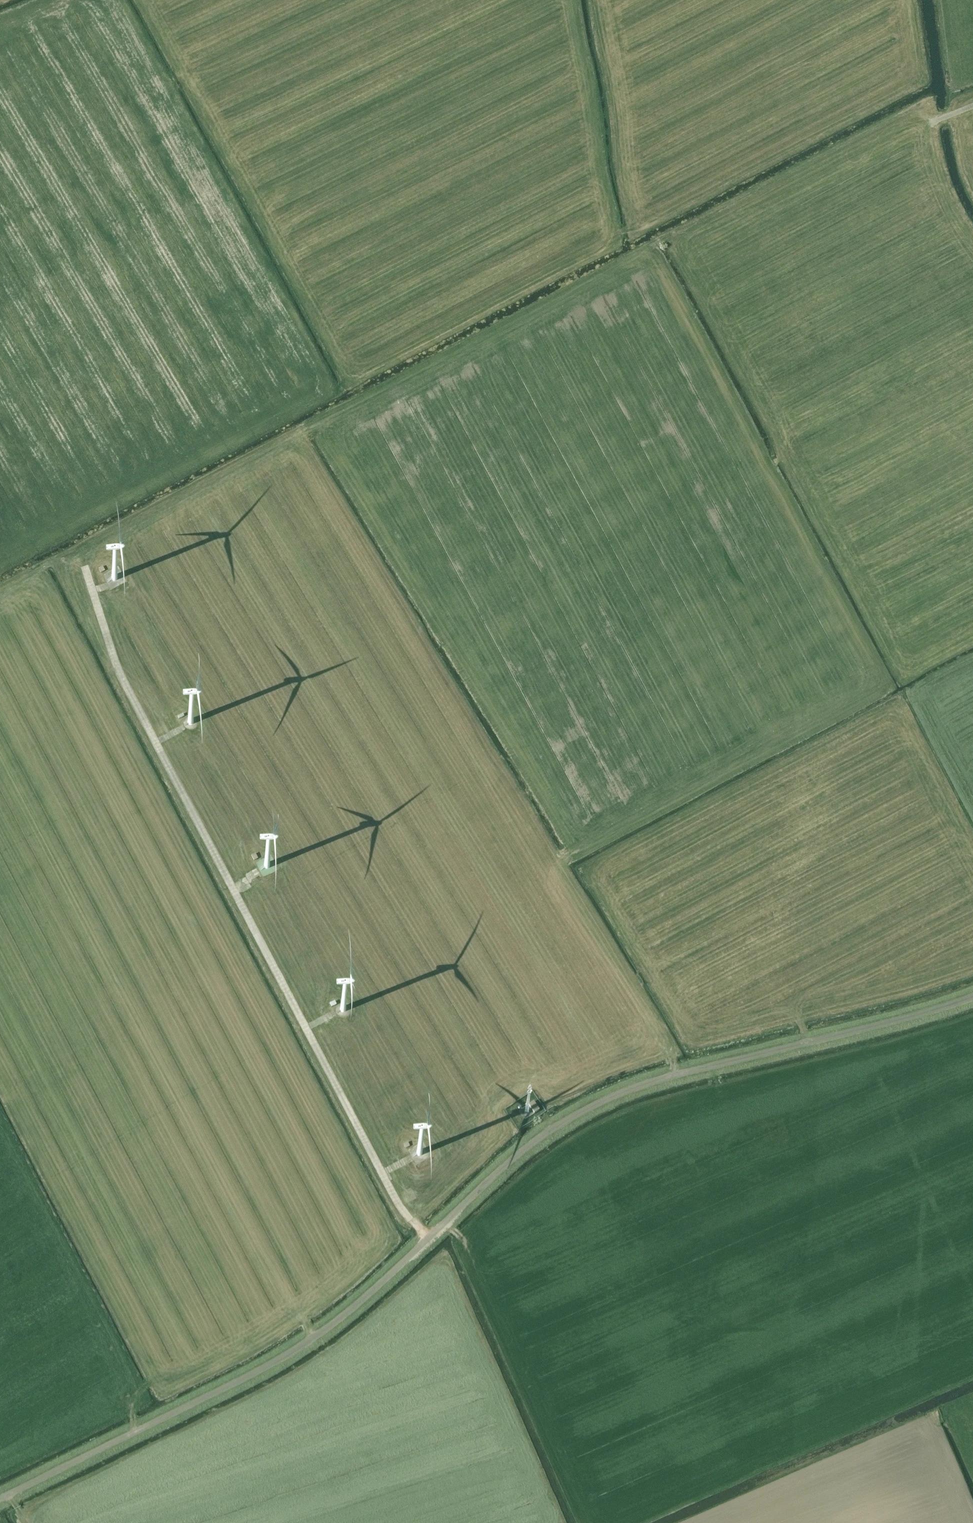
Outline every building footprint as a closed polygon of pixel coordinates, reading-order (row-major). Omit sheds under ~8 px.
[(98,569),(103,580),(108,578),(103,567),(98,569)] [(539,1111),(533,1102),(528,1105),(534,1114),(539,1111)] [(409,1190),(400,1194),(404,1203),(413,1199),(409,1190)]
